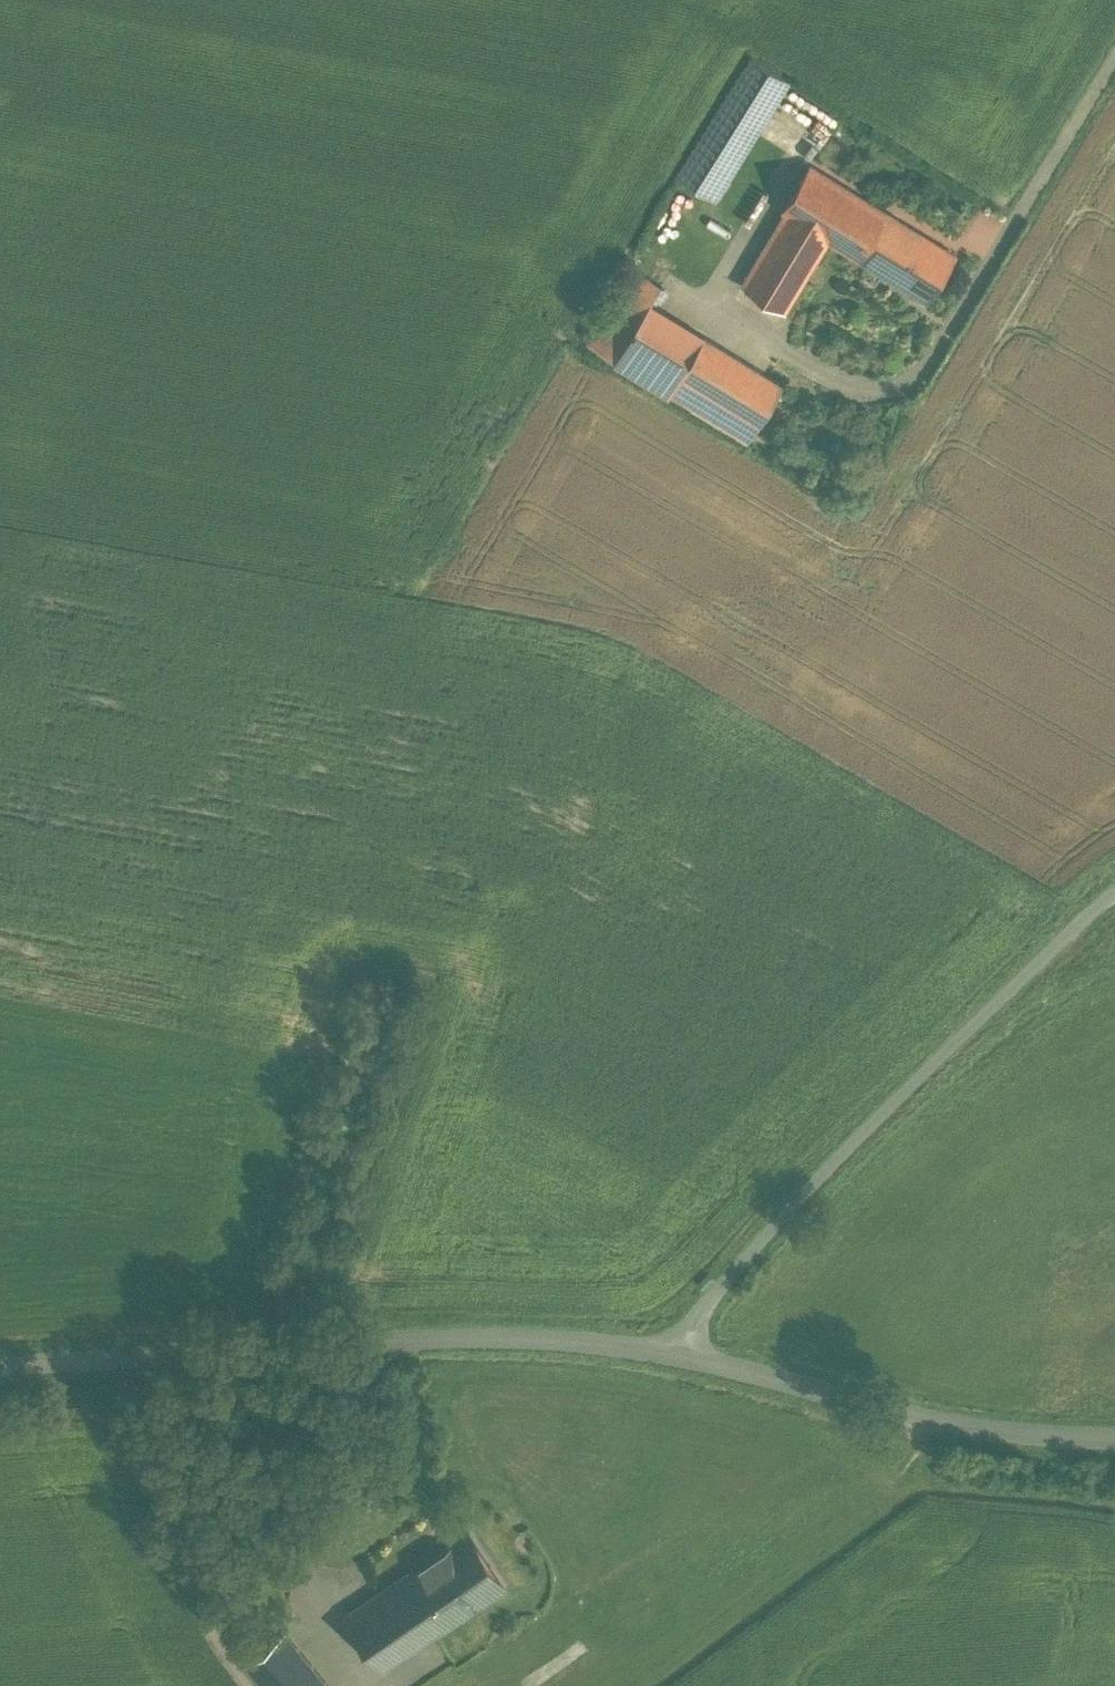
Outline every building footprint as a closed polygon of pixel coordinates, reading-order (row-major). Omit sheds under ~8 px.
[(753,56),(693,153),(730,176),(790,80),(753,56)] [(889,213),(810,165),(784,209),(788,211),(744,285),(785,310),(829,237),(861,257),(889,213)] [(957,255),(889,213),(861,257),(930,299),(957,255)] [(783,384),(651,304),(616,360),(749,441),(783,384)] [(470,1532),(439,1553),(442,1557),(423,1570),(421,1567),(399,1582),(436,1635),(476,1606),(477,1608),(506,1587),(470,1532)] [(399,1582),(347,1618),(348,1618),(383,1670),(391,1664),(406,1685),(514,1685),(520,1682),(489,1637),(454,1662),(436,1635),(399,1582)] [(285,1631),(247,1662),(267,1685),(329,1685),(285,1631)]
